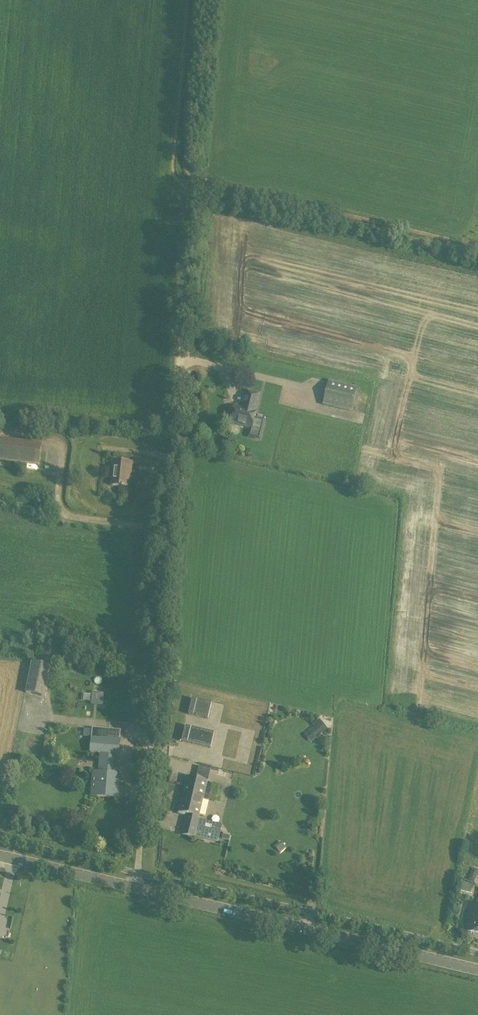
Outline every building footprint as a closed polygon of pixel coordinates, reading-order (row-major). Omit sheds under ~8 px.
[(352,412),(358,387),(328,380),(322,405),(352,412)] [(252,428),(260,394),(246,391),(242,408),(234,406),(230,423),(252,428)] [(42,444),(1,439),(0,448),(0,461),(39,465),(42,444)] [(131,474),(132,463),(114,462),(111,486),(128,487),(129,474),(131,474)] [(45,697),(52,667),(32,663),(25,693),(45,697)] [(91,704),(103,705),(104,693),(92,692),(91,704)] [(208,719),(211,705),(192,700),(189,715),(208,719)] [(207,719),(189,715),(187,725),(205,729),(207,719)] [(304,733),(311,742),(328,728),(321,720),(304,733)] [(211,748),(214,733),(186,726),(182,741),(211,748)] [(98,763),(114,764),(114,754),(119,754),(121,731),(95,729),(94,738),(91,738),(90,752),(99,753),(98,763)] [(113,774),(114,764),(98,763),(98,773),(94,772),(92,796),(118,798),(119,781),(116,781),(117,774),(113,774)] [(198,823),(207,782),(188,777),(181,807),(179,808),(178,813),(179,814),(184,815),(186,814),(188,815),(183,834),(218,842),(221,828),(198,823)] [(280,842),(276,848),(282,852),(286,846),(280,842)] [(477,873),(477,867),(474,865),(468,879),(475,881),(477,873)] [(471,893),(473,885),(462,882),(460,891),(471,893)] [(473,903),(466,932),(477,935),(477,905),(473,903)]
